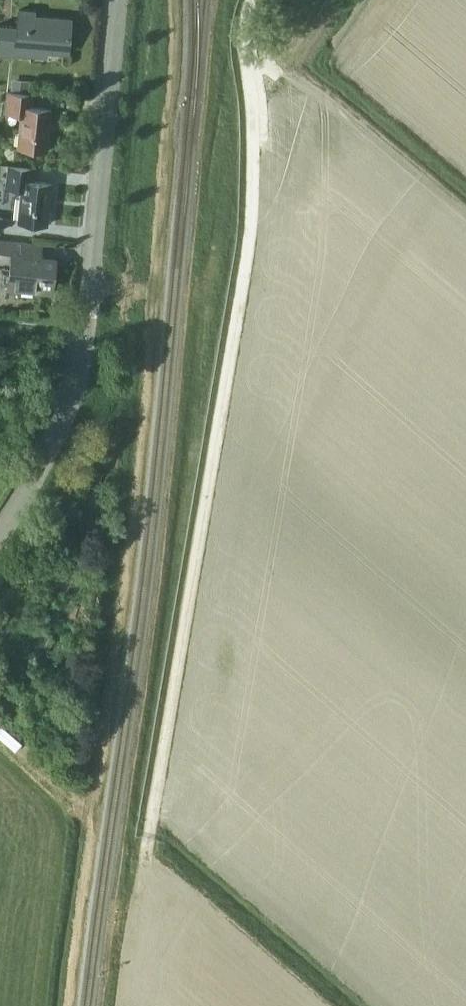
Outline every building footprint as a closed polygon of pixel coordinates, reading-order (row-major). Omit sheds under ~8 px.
[(17,9),(15,26),(0,25),(0,54),(13,55),(14,53),(45,56),(45,50),(66,52),(69,18),(33,15),(33,11),(17,9)] [(30,80),(12,78),(10,90),(29,92),(30,80)] [(31,94),(6,90),(4,112),(20,114),(15,146),(45,150),(50,108),(30,105),(31,94)] [(29,167),(6,164),(4,187),(19,189),(15,220),(45,224),(51,182),(27,179),(29,167)] [(0,239),(0,261),(8,262),(8,267),(0,266),(0,284),(6,284),(6,288),(51,293),(54,258),(39,256),(41,243),(0,239)]
